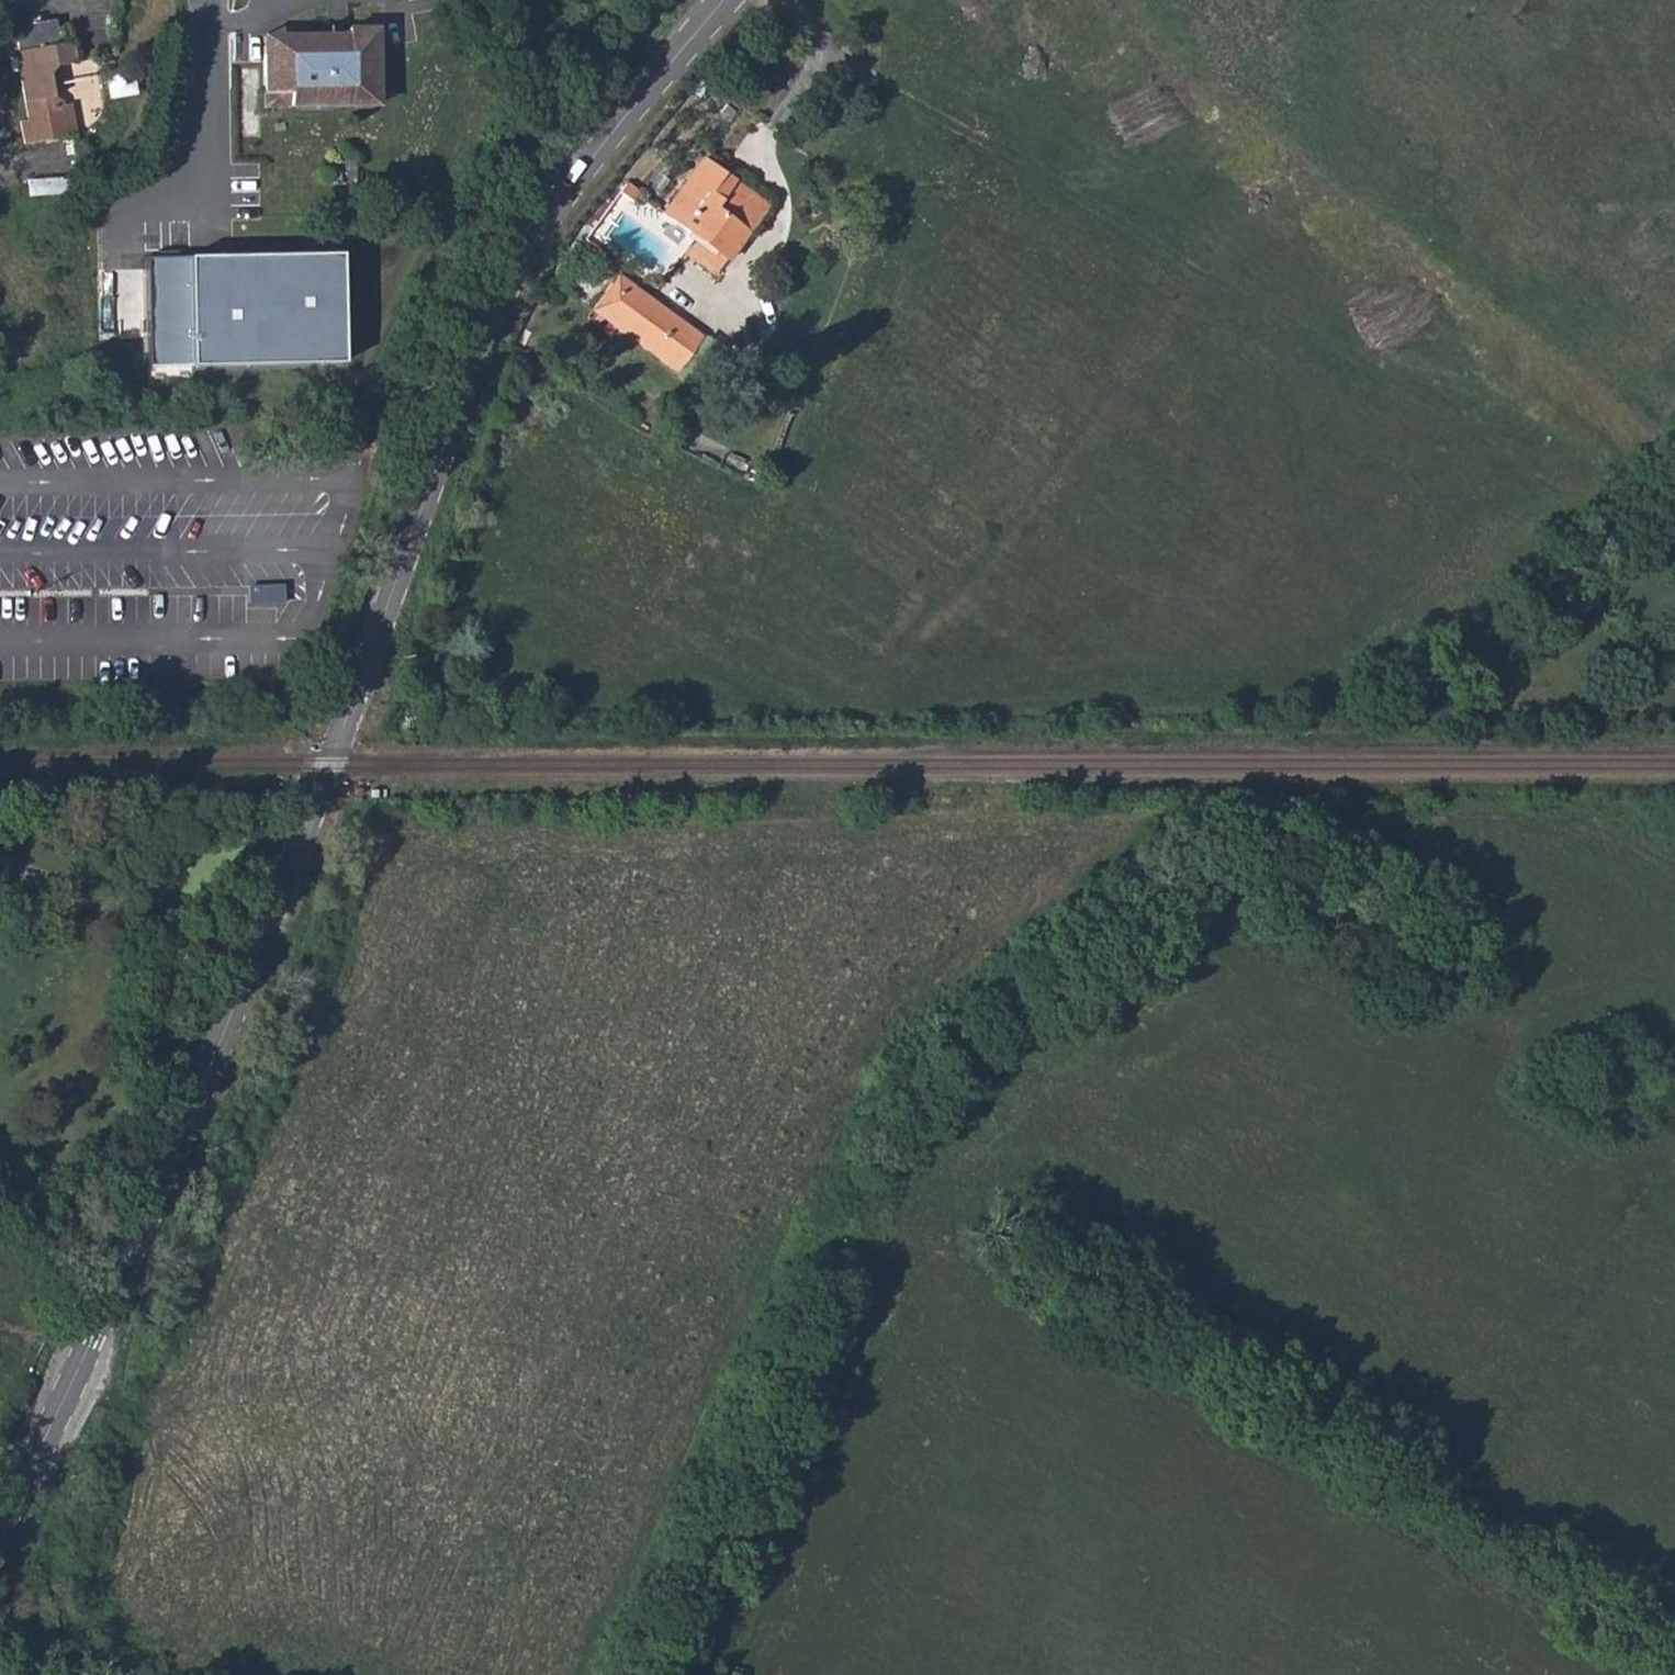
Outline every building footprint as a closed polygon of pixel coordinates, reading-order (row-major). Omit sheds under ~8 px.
[(8,53),(53,46),(47,19),(6,26),(8,53)] [(379,28),(263,30),(265,104),(382,104),(379,28)] [(8,53),(22,122),(59,114),(56,100),(50,97),(46,94),(43,88),(42,77),(44,71),(53,66),(69,64),(65,44),(53,46),(8,53)] [(656,211),(722,260),(766,200),(737,179),(719,203),(705,192),(717,174),(695,158),(656,211)] [(148,258),(152,365),(350,361),(347,251),(148,258)] [(590,313),(654,360),(683,320),(619,274),(590,313)] [(292,604),(293,583),(252,581),(251,603),(292,604)]
